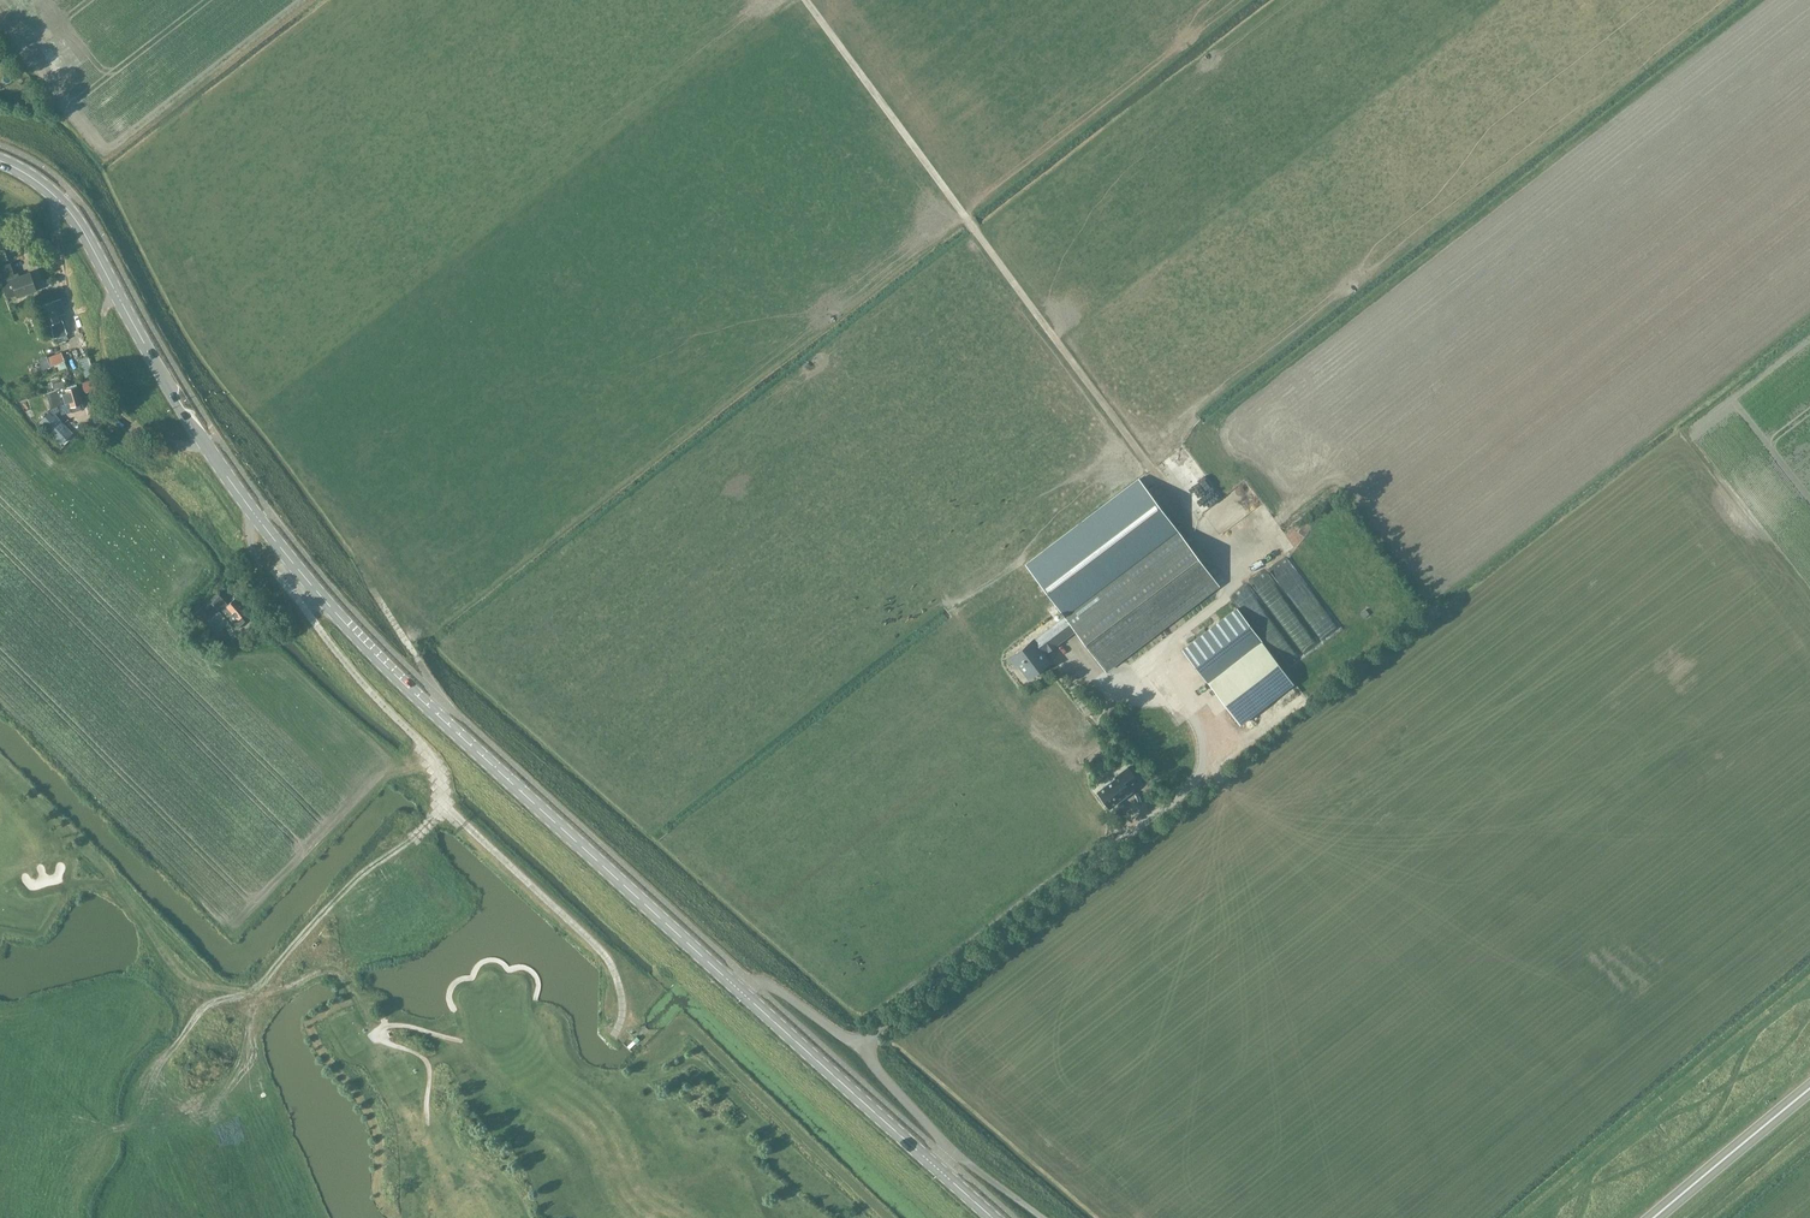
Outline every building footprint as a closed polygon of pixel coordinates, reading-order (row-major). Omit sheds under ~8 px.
[(1,262),(9,259),(1,235),(0,235),(0,258),(1,262)] [(38,290),(32,273),(16,278),(15,275),(12,276),(8,264),(0,267),(0,273),(2,278),(0,279),(5,292),(16,289),(18,297),(38,290)] [(52,323),(58,342),(69,338),(67,333),(64,323),(62,324),(59,315),(65,313),(60,298),(40,304),(47,324),(52,323)] [(61,351),(48,356),(51,365),(65,360),(61,351)] [(78,360),(82,371),(86,370),(83,358),(78,360)] [(49,361),(40,364),(42,370),(51,367),(49,361)] [(94,380),(82,383),(84,388),(95,384),(94,380)] [(62,425),(53,416),(60,409),(62,414),(85,408),(78,386),(77,386),(76,382),(64,386),(47,392),(51,407),(47,410),(48,411),(39,421),(61,443),(71,432),(63,424),(62,425)] [(74,419),(83,416),(81,410),(72,413),(74,419)] [(1219,585),(1213,578),(1177,529),(1064,615),(1064,616),(1009,658),(1016,666),(1018,664),(1027,676),(1036,670),(1035,669),(1039,666),(1041,668),(1049,662),(1042,652),(1046,649),(1047,651),(1054,645),(1053,643),(1073,628),(1106,671),(1219,585)] [(1261,600),(1275,592),(1264,573),(1250,581),(1261,600)] [(191,616),(210,638),(230,621),(236,628),(245,621),(241,616),(247,611),(235,598),(228,603),(218,591),(191,616)] [(1293,683),(1261,640),(1236,607),(1182,647),(1240,723),(1293,683)] [(1280,624),(1300,652),(1310,644),(1289,617),(1280,624)] [(1122,708),(1127,713),(1131,709),(1126,704),(1122,708)] [(1265,710),(1260,714),(1264,719),(1269,715),(1265,710)] [(1089,762),(1103,754),(1098,747),(1085,755),(1089,762)] [(1128,788),(1138,780),(1128,767),(1115,777),(1116,778),(1097,792),(1109,808),(1131,791),(1128,788)] [(364,864),(379,849),(374,844),(359,859),(364,864)]
